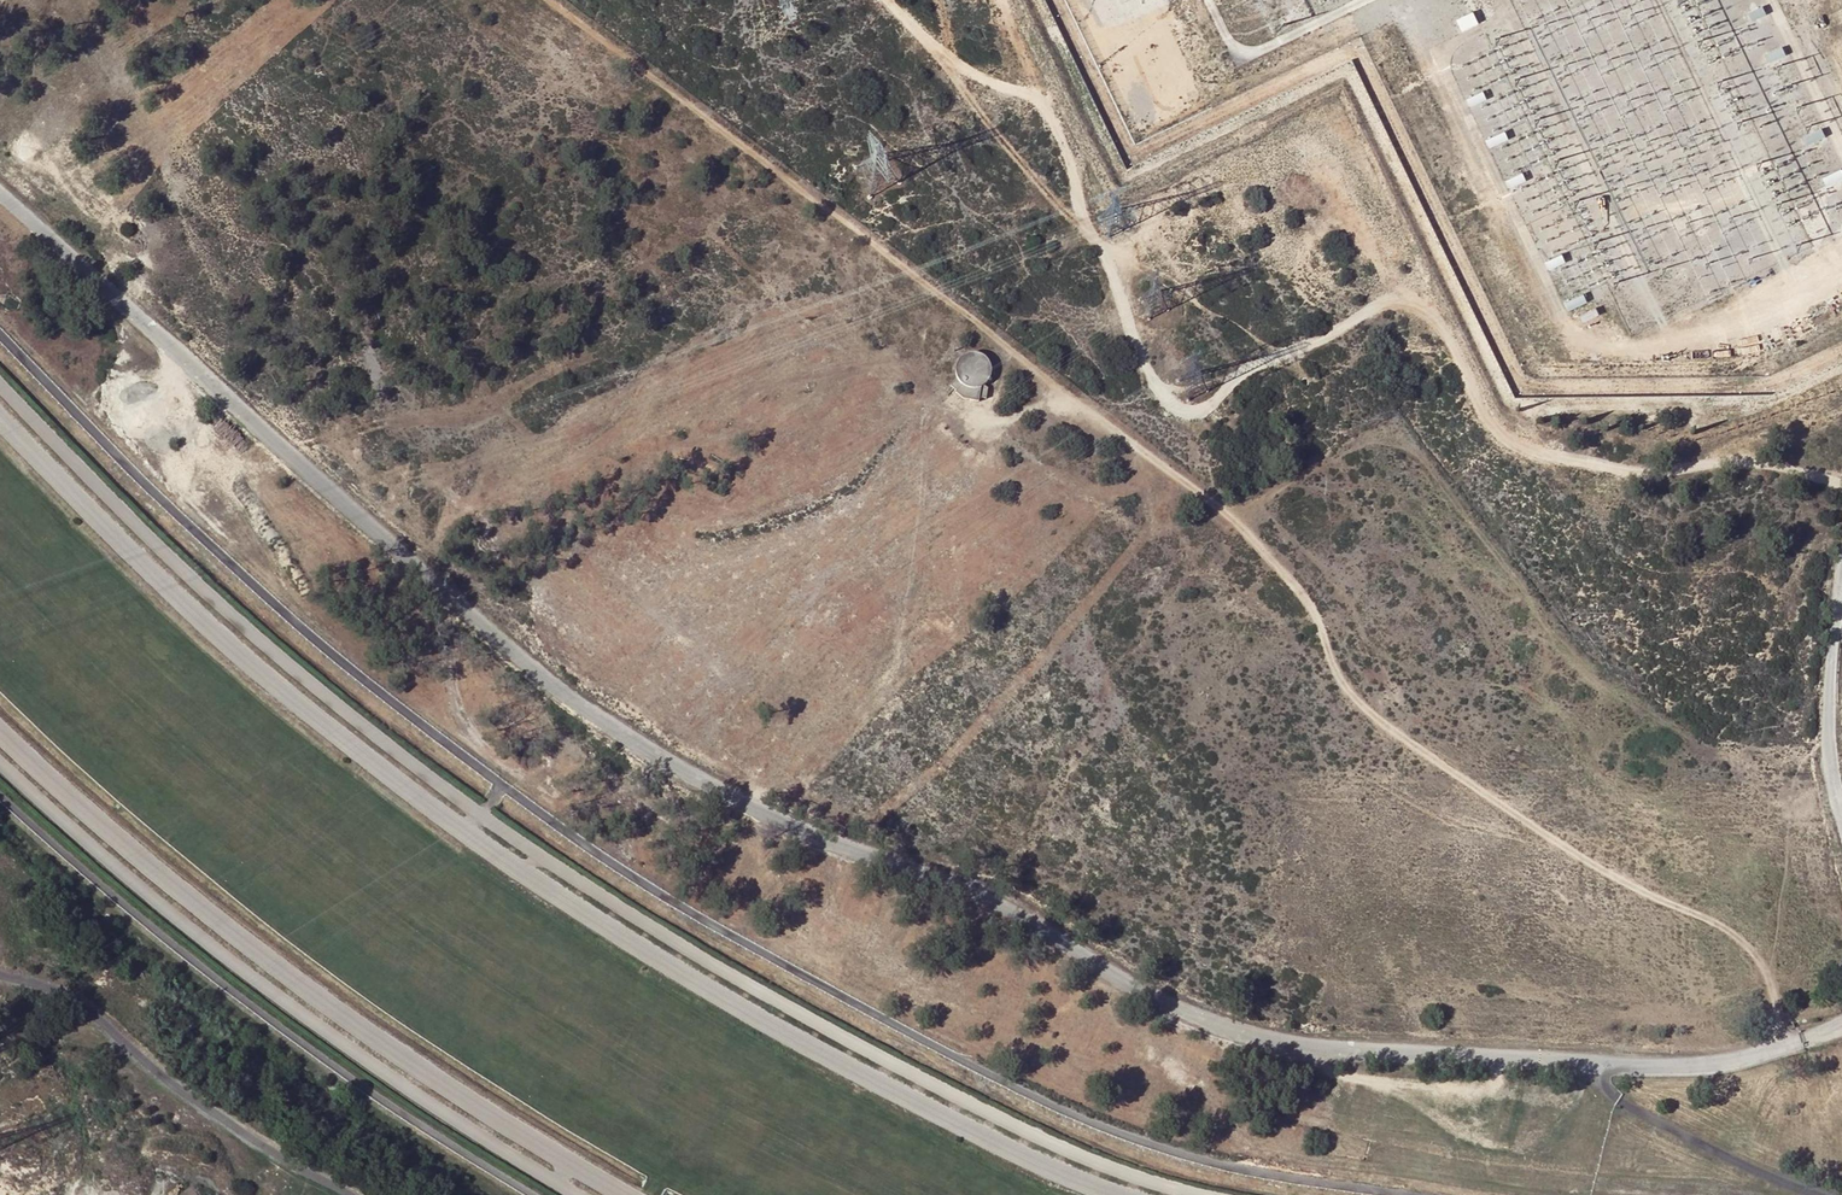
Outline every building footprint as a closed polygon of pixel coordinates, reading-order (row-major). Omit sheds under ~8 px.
[(1768,13),(1764,7),(1750,14),(1754,21),(1768,13)] [(1473,12),(1456,20),(1461,32),(1478,24),(1473,12)] [(1787,55),(1783,47),(1767,55),(1771,62),(1787,55)] [(1488,98),(1485,90),(1468,99),(1472,106),(1488,98)] [(1826,136),(1823,129),(1805,137),(1810,144),(1826,136)] [(1508,138),(1505,131),(1488,139),(1491,147),(1508,138)] [(1825,177),(1829,185),(1841,178),(1841,170),(1825,177)] [(1527,180),(1524,172),(1508,180),(1512,188),(1527,180)] [(1568,262),(1564,254),(1548,262),(1552,269),(1568,262)] [(1589,302),(1585,294),(1568,303),(1571,311),(1589,302)] [(959,378),(952,385),(959,390),(957,393),(965,399),(981,401),(981,397),(988,398),(988,388),(984,386),(986,384),(990,379),(992,373),(990,364),(989,361),(987,358),(984,356),(977,353),(974,353),(971,353),(967,354),(964,356),(961,360),(958,365),(957,373),(959,378)]
